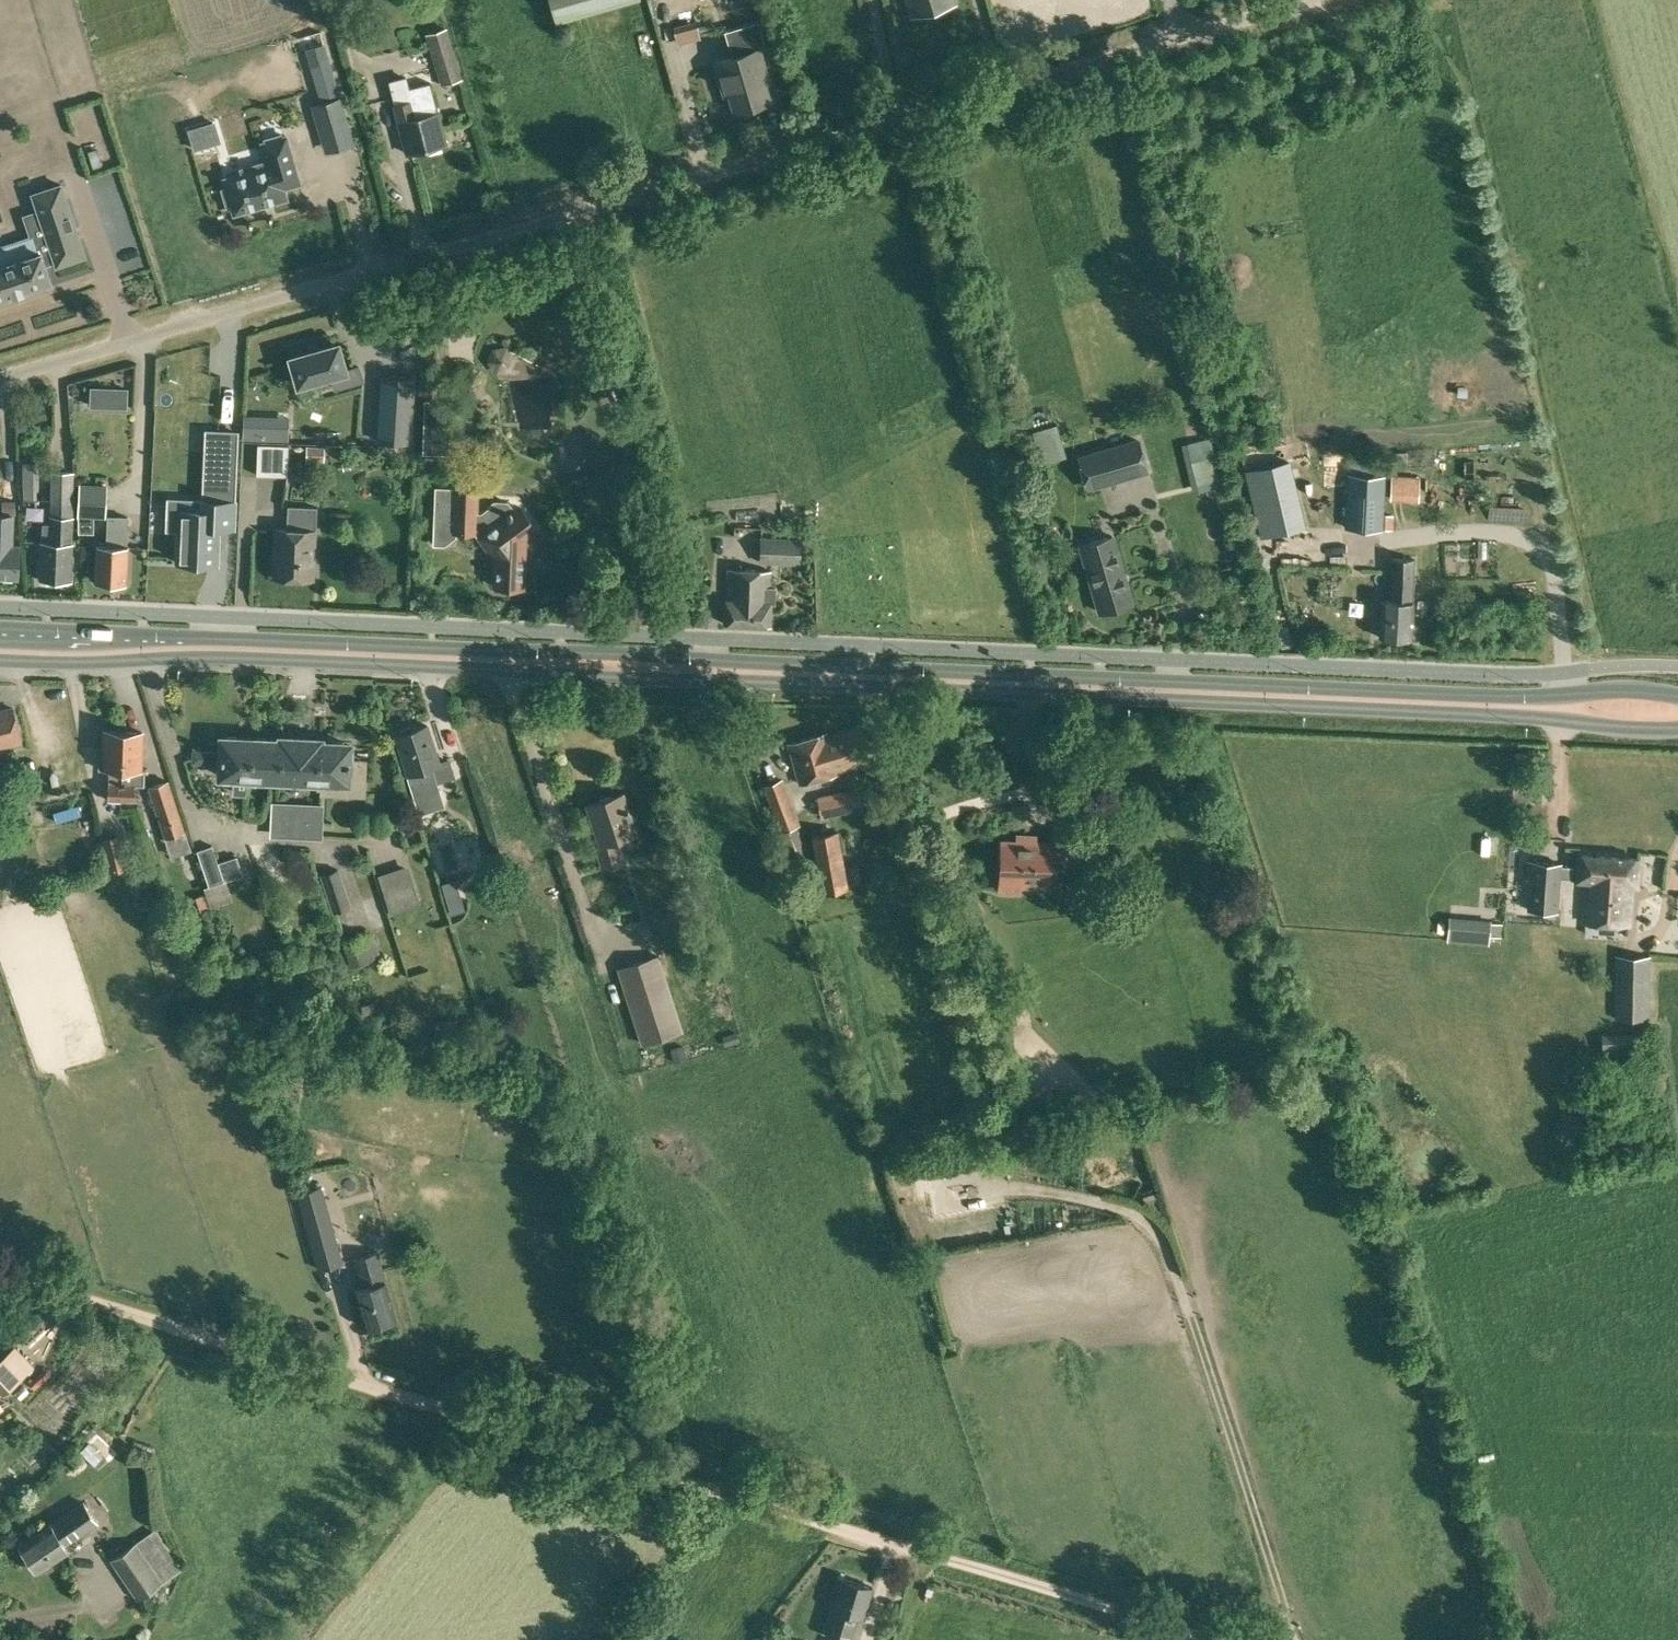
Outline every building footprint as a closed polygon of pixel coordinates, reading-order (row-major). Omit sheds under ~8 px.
[(635,0),(549,0),(556,22),(635,0)] [(955,4),(953,0),(908,0),(912,16),(955,4)] [(678,44),(701,38),(695,20),(672,26),(678,44)] [(441,84),(442,84),(462,78),(446,26),(426,32),(441,84)] [(328,89),(346,81),(329,43),(311,51),(328,89)] [(769,99),(761,73),(765,71),(759,49),(715,61),(725,93),(729,92),(734,109),(769,99)] [(405,75),(388,79),(394,104),(393,104),(397,122),(399,121),(407,154),(447,144),(439,111),(438,111),(430,81),(408,87),(405,75)] [(346,121),(339,98),(314,106),(320,129),(346,121)] [(282,137),(282,134),(265,139),(265,142),(262,143),(267,160),(240,168),(242,173),(224,178),(226,187),(221,189),(226,206),(231,205),(234,213),(286,198),(283,187),(300,183),(286,136),(282,137)] [(97,148),(88,151),(93,167),(102,165),(97,148)] [(37,252),(32,236),(0,247),(0,297),(10,293),(10,294),(26,289),(26,288),(50,280),(45,265),(55,262),(57,265),(85,256),(61,184),(32,193),(51,250),(41,253),(41,251),(37,252)] [(338,342),(289,356),(297,384),(331,375),(334,388),(362,380),(359,367),(346,370),(338,342)] [(382,373),(378,439),(412,442),(416,375),(382,373)] [(88,406),(108,407),(109,386),(89,386),(88,406)] [(424,410),(424,420),(451,421),(444,410),(424,410)] [(267,416),(244,415),(243,440),(266,441),(267,416)] [(1046,432),(1054,464),(1075,459),(1067,427),(1046,432)] [(203,499),(203,500),(234,501),(234,493),(236,432),(207,430),(204,491),(203,499)] [(1087,490),(1149,471),(1139,436),(1077,455),(1087,490)] [(286,475),(287,444),(257,443),(256,474),(286,475)] [(325,459),(325,446),(307,445),(306,459),(325,459)] [(1203,476),(1220,475),(1219,460),(1203,460),(1203,476)] [(24,497),(38,497),(37,475),(36,463),(23,463),(24,497)] [(73,543),(74,516),(74,472),(51,471),(50,515),(49,524),(41,524),(40,542),(41,542),(40,578),(72,579),(73,543)] [(1346,499),(1345,527),(1382,529),(1383,514),(1383,502),(1384,476),(1383,476),(1348,475),(1347,475),(1346,499)] [(1421,476),(1408,476),(1407,499),(1421,499),(1421,476)] [(106,517),(108,484),(80,482),(78,516),(77,532),(96,533),(97,517),(106,517)] [(478,513),(479,489),(434,487),(432,545),(445,545),(456,536),(456,533),(475,533),(495,559),(493,587),(525,588),(527,539),(539,530),(521,505),(514,510),(508,502),(496,501),(480,513),(478,513)] [(1277,489),(1277,517),(1300,517),(1300,489),(1277,489)] [(13,513),(16,513),(16,499),(4,499),(4,512),(13,513)] [(167,509),(166,529),(179,530),(178,562),(216,564),(217,527),(232,528),(234,501),(203,500),(203,511),(167,509)] [(317,530),(318,507),(288,505),(287,529),(276,528),(274,577),(314,579),(315,530),(317,530)] [(1499,509),(1498,524),(1534,525),(1535,510),(1499,509)] [(13,513),(4,512),(0,512),(0,577),(18,578),(20,545),(12,545),(13,513)] [(1383,514),(1382,529),(1392,529),(1393,514),(1387,514),(1383,514)] [(125,545),(126,520),(109,519),(108,545),(97,544),(95,581),(127,582),(128,546),(125,545)] [(1100,612),(1132,602),(1113,536),(1080,545),(1100,612)] [(801,564),(801,538),(761,537),(760,563),(801,564)] [(1360,549),(1379,549),(1379,538),(1360,538),(1360,549)] [(1413,600),(1415,558),(1390,557),(1388,599),(1381,598),(1379,637),(1411,639),(1413,600)] [(775,602),(775,587),(770,587),(771,571),(729,569),(727,599),(725,599),(724,622),(771,625),(772,602),(775,602)] [(13,708),(0,710),(0,745),(20,741),(13,708)] [(428,726),(414,730),(414,728),(410,725),(401,728),(400,732),(400,735),(397,736),(409,775),(420,810),(440,804),(435,783),(455,776),(450,757),(440,760),(428,726)] [(868,763),(857,727),(827,736),(826,732),(787,743),(799,783),(868,763)] [(142,769),(143,731),(104,730),(104,747),(101,747),(100,768),(109,768),(108,800),(135,801),(136,769),(142,769)] [(254,782),(254,776),(256,740),(223,738),(221,775),(236,776),(235,791),(250,792),(250,781),(254,782)] [(283,778),(286,738),(281,738),(281,741),(256,740),(254,776),(283,778)] [(320,787),(320,779),(322,743),(320,743),(321,740),(286,738),(283,778),(317,779),(317,786),(320,787)] [(350,744),(322,743),(320,779),(320,787),(320,792),(366,794),(367,756),(349,755),(350,744)] [(789,859),(805,853),(796,826),(801,824),(783,777),(762,784),(780,832),(789,859)] [(165,838),(186,830),(169,779),(148,786),(165,838)] [(822,816),(858,808),(853,788),(818,796),(822,816)] [(602,869),(627,861),(619,838),(636,832),(623,792),(587,803),(593,819),(586,822),(602,869)] [(323,839),(325,804),(272,801),(270,836),(323,839)] [(820,892),(848,887),(838,829),(810,834),(820,892)] [(1074,857),(1075,831),(1058,830),(1057,842),(1035,841),(1036,836),(1018,835),(1017,841),(1002,840),(999,891),(1019,891),(1020,885),(1049,887),(1050,855),(1074,857)] [(22,852),(34,850),(31,834),(19,837),(22,852)] [(109,872),(129,867),(120,834),(102,838),(109,872)] [(219,862),(213,845),(197,850),(209,886),(205,887),(211,908),(234,900),(227,880),(243,874),(238,855),(219,862)] [(1575,881),(1584,881),(1581,923),(1631,926),(1633,885),(1637,886),(1639,859),(1577,855),(1576,865),(1560,864),(1561,862),(1529,859),(1527,878),(1530,878),(1528,908),(1557,911),(1559,878),(1575,879),(1575,881)] [(409,864),(379,874),(391,912),(421,903),(409,864)] [(333,913),(352,906),(340,867),(320,874),(333,913)] [(351,967),(369,960),(361,934),(343,940),(351,967)] [(641,1044),(684,1031),(660,953),(617,967),(641,1044)] [(1650,1018),(1650,956),(1615,955),(1614,1018),(1650,1018)] [(457,1020),(435,1024),(437,1035),(459,1032),(457,1020)] [(736,1031),(726,1034),(723,1035),(726,1044),(738,1041),(736,1031)] [(1612,1058),(1634,1057),(1633,1038),(1611,1039),(1612,1058)] [(638,1144),(642,1157),(658,1152),(654,1138),(638,1144)] [(343,1263),(320,1186),(297,1193),(320,1270),(343,1263)] [(366,1326),(396,1317),(385,1281),(377,1251),(354,1258),(363,1287),(355,1289),(366,1326)] [(35,1366),(15,1345),(0,1360),(0,1392),(3,1396),(35,1366)] [(90,1528),(98,1522),(84,1501),(75,1507),(52,1523),(51,1523),(20,1545),(37,1572),(70,1550),(66,1544),(90,1528)] [(137,1599),(183,1569),(155,1529),(110,1559),(137,1599)] [(873,1586),(842,1576),(833,1608),(832,1607),(825,1635),(841,1639),(851,1639),(859,1615),(865,1617),(873,1586)]
